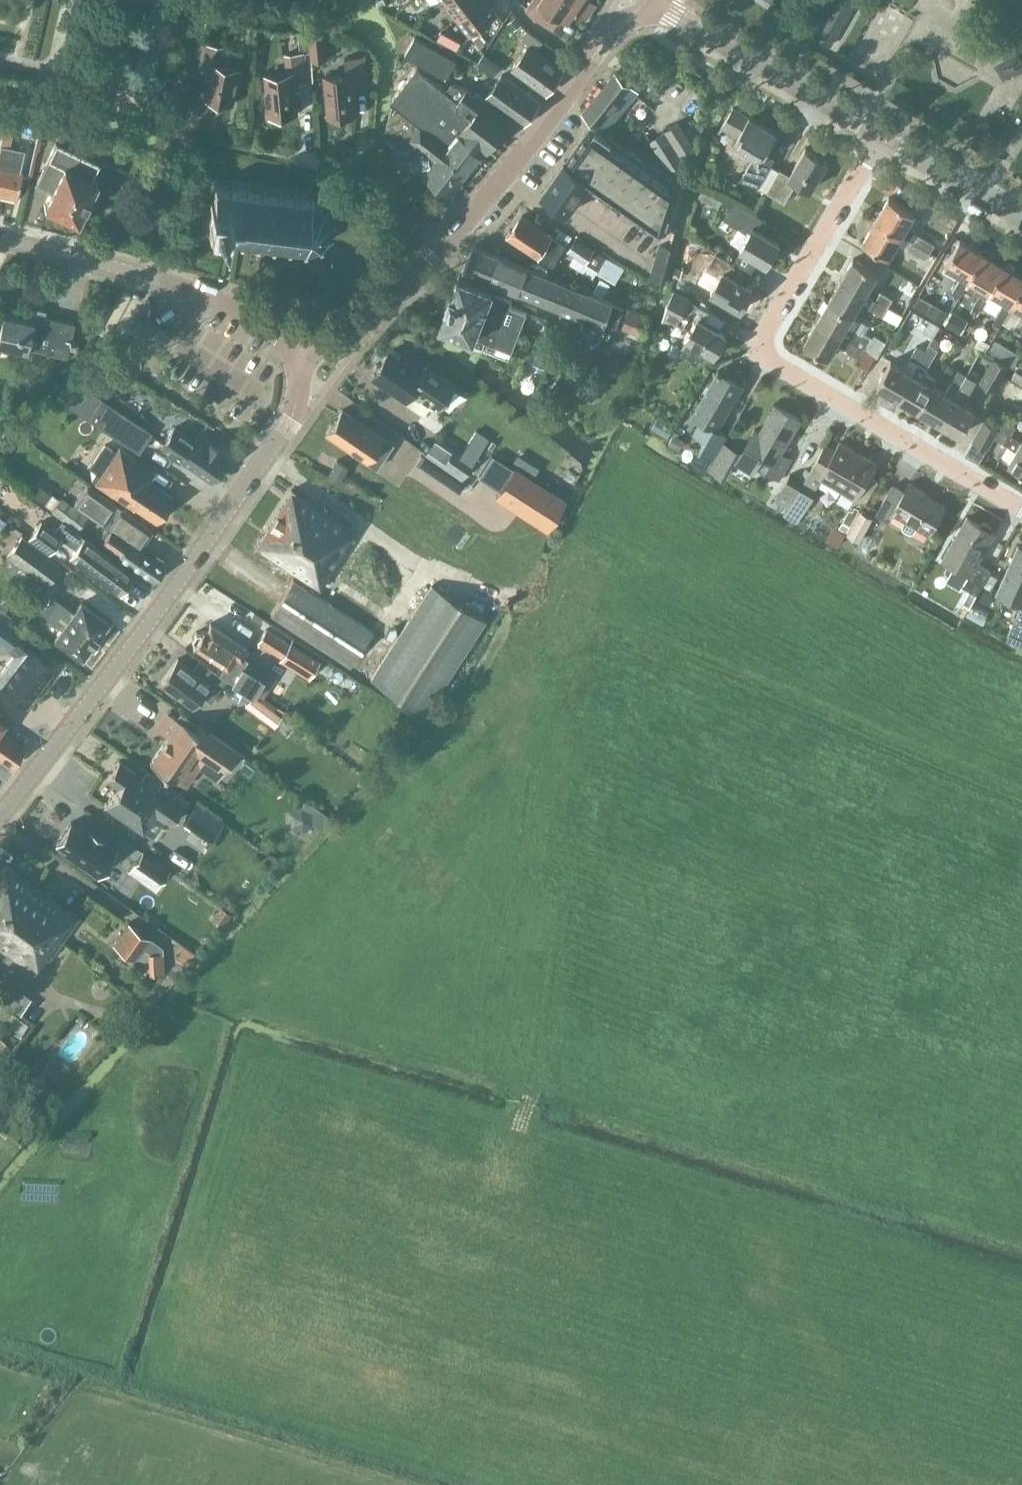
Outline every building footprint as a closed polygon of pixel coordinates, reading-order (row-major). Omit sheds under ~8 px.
[(457,17),(479,0),(446,0),(444,1),(457,17)] [(457,17),(470,35),(472,34),(480,28),(485,24),(493,18),(497,14),(488,3),(492,0),(479,0),(457,17)] [(590,11),(574,0),(533,0),(528,8),(532,13),(554,28),(560,18),(566,22),(574,11),(585,19),(590,11)] [(590,11),(595,4),(589,0),(574,0),(590,11)] [(814,35),(832,45),(858,0),(834,0),(814,35)] [(521,24),(515,16),(508,22),(514,30),(521,24)] [(493,18),(485,24),(488,28),(496,22),(493,18)] [(480,28),(472,34),(475,39),(483,32),(480,28)] [(526,28),(520,37),(537,49),(544,40),(526,28)] [(327,61),(324,34),(311,36),(311,33),(299,30),(301,55),(286,56),(288,75),(265,77),(269,118),(298,116),(295,84),(308,83),(308,81),(314,80),(312,62),(327,61)] [(442,33),(438,39),(453,48),(457,41),(442,33)] [(406,56),(448,80),(458,62),(415,38),(406,56)] [(206,99),(231,104),(238,72),(217,67),(221,49),(204,45),(199,68),(212,71),(206,99)] [(546,94),(562,72),(530,48),(528,47),(515,65),(514,70),(546,94)] [(484,55),(477,65),(494,77),(501,68),(484,55)] [(367,87),(363,58),(344,60),(346,76),(326,78),(330,117),(354,114),(351,89),(367,87)] [(419,70),(418,70),(407,84),(482,143),(479,147),(484,152),(487,154),(513,120),(483,96),(476,94),(471,91),(452,86),(447,92),(419,70)] [(638,91),(616,73),(583,114),(605,132),(638,91)] [(486,97),(503,109),(525,124),(540,103),(502,75),(486,97)] [(407,84),(393,103),(388,121),(387,137),(392,142),(391,142),(407,155),(415,146),(430,158),(432,169),(426,177),(450,195),(484,152),(479,147),(482,143),(407,84)] [(741,178),(758,187),(775,157),(765,151),(777,131),(750,115),(749,117),(734,107),(717,135),(733,145),(734,143),(754,156),(741,178)] [(679,121),(650,139),(670,170),(699,151),(694,145),(695,144),(694,143),(705,128),(694,119),(686,130),(679,121)] [(6,125),(2,144),(13,146),(17,127),(6,125)] [(591,127),(567,161),(592,179),(587,187),(648,230),(661,238),(666,231),(671,215),(677,195),(671,191),(608,146),(611,142),(591,127)] [(0,151),(0,195),(17,199),(23,173),(19,173),(25,149),(13,146),(2,144),(0,151)] [(46,208),(77,224),(97,185),(82,177),(90,161),(59,144),(37,185),(53,193),(46,208)] [(797,179),(812,188),(828,161),(806,148),(790,175),(780,169),(768,190),(785,200),(797,179)] [(590,181),(568,165),(563,161),(538,194),(566,214),(590,181)] [(213,202),(209,201),(207,220),(210,220),(208,236),(221,237),(220,241),(227,242),(228,238),(238,240),(238,244),(243,245),(244,241),(254,242),(253,246),(260,247),(260,243),(270,244),(269,248),(275,249),(276,245),(285,246),(285,250),(292,251),(292,247),(300,248),(299,252),(305,253),(306,246),(316,243),(319,247),(323,243),(320,240),(326,234),(330,236),(332,232),(327,229),(328,221),(332,220),(332,214),(327,215),(324,208),(327,205),(324,202),(321,204),(310,199),(311,195),(307,195),(306,198),(299,197),(300,193),(294,193),(293,197),(283,195),(283,191),(277,190),(276,194),(267,193),(268,189),(262,188),(261,192),(251,191),(252,187),(246,186),(245,190),(233,188),(234,184),(229,184),(229,188),(216,186),(213,202)] [(704,189),(699,197),(718,207),(722,199),(704,189)] [(890,197),(877,219),(938,255),(942,247),(946,240),(940,236),(936,244),(927,239),(907,227),(915,212),(890,197)] [(761,217),(743,207),(735,202),(725,218),(749,233),(740,248),(767,264),(780,242),(755,228),(761,217)] [(522,216),(508,238),(553,266),(567,245),(556,238),(522,216)] [(877,219),(864,241),(889,256),(898,242),(933,262),(938,255),(877,219)] [(577,238),(569,251),(586,263),(594,249),(577,238)] [(952,291),(962,297),(967,287),(972,279),(968,277),(982,252),(961,240),(947,264),(963,273),(952,291)] [(658,245),(648,280),(660,283),(670,249),(658,245)] [(511,289),(519,268),(472,249),(463,270),(511,289)] [(972,279),(967,287),(980,294),(974,304),(981,308),(992,290),(987,288),(1002,263),(995,259),(997,256),(987,249),(984,253),(982,252),(968,277),(972,279)] [(719,253),(705,277),(717,284),(712,293),(741,310),(754,288),(747,284),(733,276),(740,265),(734,262),(719,253)] [(598,270),(616,282),(625,268),(607,257),(598,270)] [(855,258),(842,279),(865,293),(878,272),(855,258)] [(1003,321),(1013,303),(1009,301),(1021,278),(1021,275),(1002,263),(987,288),(992,290),(1007,298),(996,317),(1003,321)] [(511,289),(557,308),(566,286),(519,268),(511,289)] [(450,294),(447,300),(445,306),(447,307),(440,324),(472,338),(474,333),(496,342),(514,349),(521,330),(528,311),(510,304),(511,303),(491,295),(492,292),(459,278),(452,295),(450,294)] [(1009,301),(1013,303),(1014,302),(1021,307),(1021,278),(1009,301)] [(842,279),(829,301),(853,315),(860,302),(883,316),(888,307),(876,299),(865,293),(842,279)] [(602,280),(594,293),(601,297),(609,284),(602,280)] [(612,305),(566,286),(557,308),(583,319),(576,336),(596,344),(604,325),(615,330),(622,312),(611,308),(612,305)] [(711,310),(675,288),(668,300),(663,319),(675,326),(678,321),(693,330),(681,350),(699,360),(705,349),(714,354),(716,352),(719,354),(724,346),(723,342),(722,341),(726,334),(705,321),(711,310)] [(881,290),(876,299),(888,307),(893,297),(881,290)] [(829,301),(817,322),(863,349),(869,340),(854,331),(846,326),(853,315),(829,301)] [(883,315),(883,316),(897,324),(902,315),(888,306),(888,307),(883,315)] [(934,306),(928,316),(942,324),(948,314),(934,306)] [(647,318),(628,311),(622,329),(640,336),(647,318)] [(944,325),(960,335),(968,322),(952,312),(944,325)] [(33,321),(3,314),(0,329),(0,343),(26,349),(28,343),(38,346),(37,349),(66,355),(74,323),(44,316),(42,325),(32,323),(33,321)] [(817,322),(805,343),(828,356),(835,344),(858,357),(863,349),(817,322)] [(547,330),(535,359),(547,364),(559,335),(547,330)] [(864,349),(876,357),(878,357),(883,348),(869,340),(864,349)] [(929,344),(926,350),(935,356),(939,349),(929,344)] [(891,360),(877,385),(898,397),(926,350),(917,345),(904,368),(891,360)] [(926,350),(898,397),(919,409),(933,385),(937,378),(926,371),(935,356),(926,350)] [(373,376),(372,378),(406,400),(404,402),(425,416),(430,408),(432,410),(434,407),(438,410),(455,384),(425,364),(418,374),(387,354),(379,365),(375,366),(372,371),(373,376)] [(995,357),(980,381),(994,390),(1009,365),(995,357)] [(933,385),(919,409),(940,422),(967,374),(958,369),(945,392),(933,385)] [(704,440),(698,449),(713,458),(727,435),(718,430),(744,385),(718,370),(691,417),(700,421),(693,433),(704,440)] [(1011,379),(1021,385),(1021,374),(1016,370),(1011,379)] [(54,394),(61,383),(41,371),(34,381),(54,394)] [(967,374),(940,422),(961,434),(975,409),(963,402),(976,380),(967,374)] [(55,395),(88,418),(100,400),(67,378),(55,395)] [(1006,388),(1018,395),(1021,389),(1021,385),(1011,379),(1010,381),(1006,388)] [(150,433),(100,400),(88,418),(138,451),(150,433)] [(757,467),(780,480),(793,458),(781,451),(800,418),(776,404),(760,431),(756,428),(736,462),(754,473),(757,467)] [(376,469),(391,446),(343,413),(332,428),(329,426),(325,432),(328,434),(327,436),(376,469)] [(1004,419),(999,428),(1011,435),(1016,426),(1004,419)] [(985,420),(973,440),(985,447),(997,427),(985,420)] [(994,436),(1017,450),(1010,462),(1021,469),(1021,441),(1011,435),(999,428),(994,436)] [(0,440),(0,443),(8,449),(18,436),(8,429),(0,440)] [(219,456),(221,452),(204,441),(202,444),(195,440),(193,443),(173,430),(160,448),(209,481),(224,459),(219,456)] [(672,435),(668,442),(679,448),(683,441),(672,435)] [(803,481),(800,486),(813,494),(822,479),(842,491),(840,496),(840,500),(847,504),(851,503),(854,498),(855,498),(857,495),(870,474),(877,463),(840,441),(834,451),(824,446),(803,481)] [(99,475),(94,482),(149,517),(151,514),(158,518),(173,495),(148,479),(155,468),(118,445),(111,455),(104,451),(91,470),(99,475)] [(474,460),(455,447),(442,465),(462,479),(474,460)] [(526,460),(522,466),(534,475),(539,468),(526,460)] [(335,462),(327,476),(326,478),(337,485),(346,469),(335,462)] [(514,469),(501,490),(496,497),(512,507),(514,503),(535,517),(551,492),(514,468),(514,469)] [(790,473),(776,498),(775,499),(788,507),(800,486),(803,481),(790,473)] [(870,474),(857,495),(866,500),(878,479),(870,474)] [(893,485),(877,513),(889,520),(894,512),(905,518),(902,523),(903,528),(910,532),(914,531),(917,526),(929,533),(945,507),(927,496),(929,494),(910,483),(905,491),(893,485)] [(153,531),(87,485),(74,504),(107,527),(99,539),(103,542),(119,553),(117,556),(154,581),(168,561),(156,554),(154,557),(141,549),(153,531)] [(39,486),(32,496),(45,505),(52,495),(39,486)] [(800,486),(788,507),(784,514),(798,522),(814,495),(800,486)] [(352,532),(291,493),(255,548),(312,585),(308,591),(292,581),(269,616),(350,668),(385,614),(343,587),(340,592),(325,582),(346,549),(342,547),(352,532)] [(62,498),(61,500),(52,511),(78,531),(88,516),(62,498)] [(849,509),(838,527),(847,532),(855,519),(857,515),(859,513),(860,510),(854,507),(852,511),(849,509)] [(968,518),(943,560),(954,566),(948,576),(963,585),(971,590),(963,602),(970,606),(982,585),(989,573),(991,569),(977,561),(993,533),(991,531),(992,529),(991,526),(985,522),(981,523),(980,525),(968,518)] [(847,532),(846,534),(859,541),(868,526),(855,519),(847,532)] [(71,555),(119,592),(133,574),(63,521),(57,529),(78,546),(71,555)] [(41,523),(28,540),(48,555),(61,538),(41,523)] [(7,556),(47,585),(61,565),(22,536),(7,556)] [(1021,545),(1021,546),(1018,545),(997,590),(1021,601),(1021,544),(1021,545)] [(422,716),(483,623),(431,588),(370,682),(422,716)] [(53,596),(41,612),(61,627),(54,637),(83,658),(110,623),(81,601),(73,611),(53,596)] [(1008,636),(1021,642),(1021,604),(1008,636)] [(983,607),(979,616),(989,621),(994,613),(983,607)] [(2,618),(0,617),(0,641),(10,649),(16,641),(22,633),(2,618)] [(241,659),(248,647),(210,625),(205,633),(202,631),(199,635),(197,633),(192,641),(196,643),(194,646),(229,668),(237,656),(241,659)] [(259,643),(281,656),(290,644),(267,630),(259,643)] [(3,686),(28,705),(48,676),(54,668),(44,661),(28,650),(16,641),(10,649),(9,650),(14,653),(0,672),(0,684),(3,686)] [(161,681),(193,706),(201,696),(204,698),(205,697),(211,701),(227,680),(205,664),(198,673),(178,658),(161,681)] [(242,665),(232,681),(254,695),(254,694),(264,679),(242,665)] [(264,703),(256,713),(274,727),(282,717),(264,703)] [(195,730),(174,716),(163,732),(169,737),(151,763),(177,782),(178,781),(186,786),(211,750),(230,762),(237,751),(199,725),(195,730)] [(12,765),(24,748),(0,732),(0,757),(12,765)] [(187,801),(188,799),(146,770),(142,776),(119,761),(106,779),(118,788),(105,806),(144,834),(147,830),(142,827),(143,826),(153,812),(164,820),(171,824),(187,801)] [(306,799),(300,807),(312,812),(313,826),(319,830),(330,816),(306,799)] [(76,826),(71,823),(57,842),(62,846),(60,849),(98,875),(116,849),(78,823),(76,826)] [(170,870),(144,852),(134,865),(148,874),(143,880),(156,889),(170,870)] [(0,875),(0,950),(34,974),(45,957),(49,960),(79,918),(6,866),(0,875)] [(113,943),(135,960),(151,938),(129,922),(113,943)]
